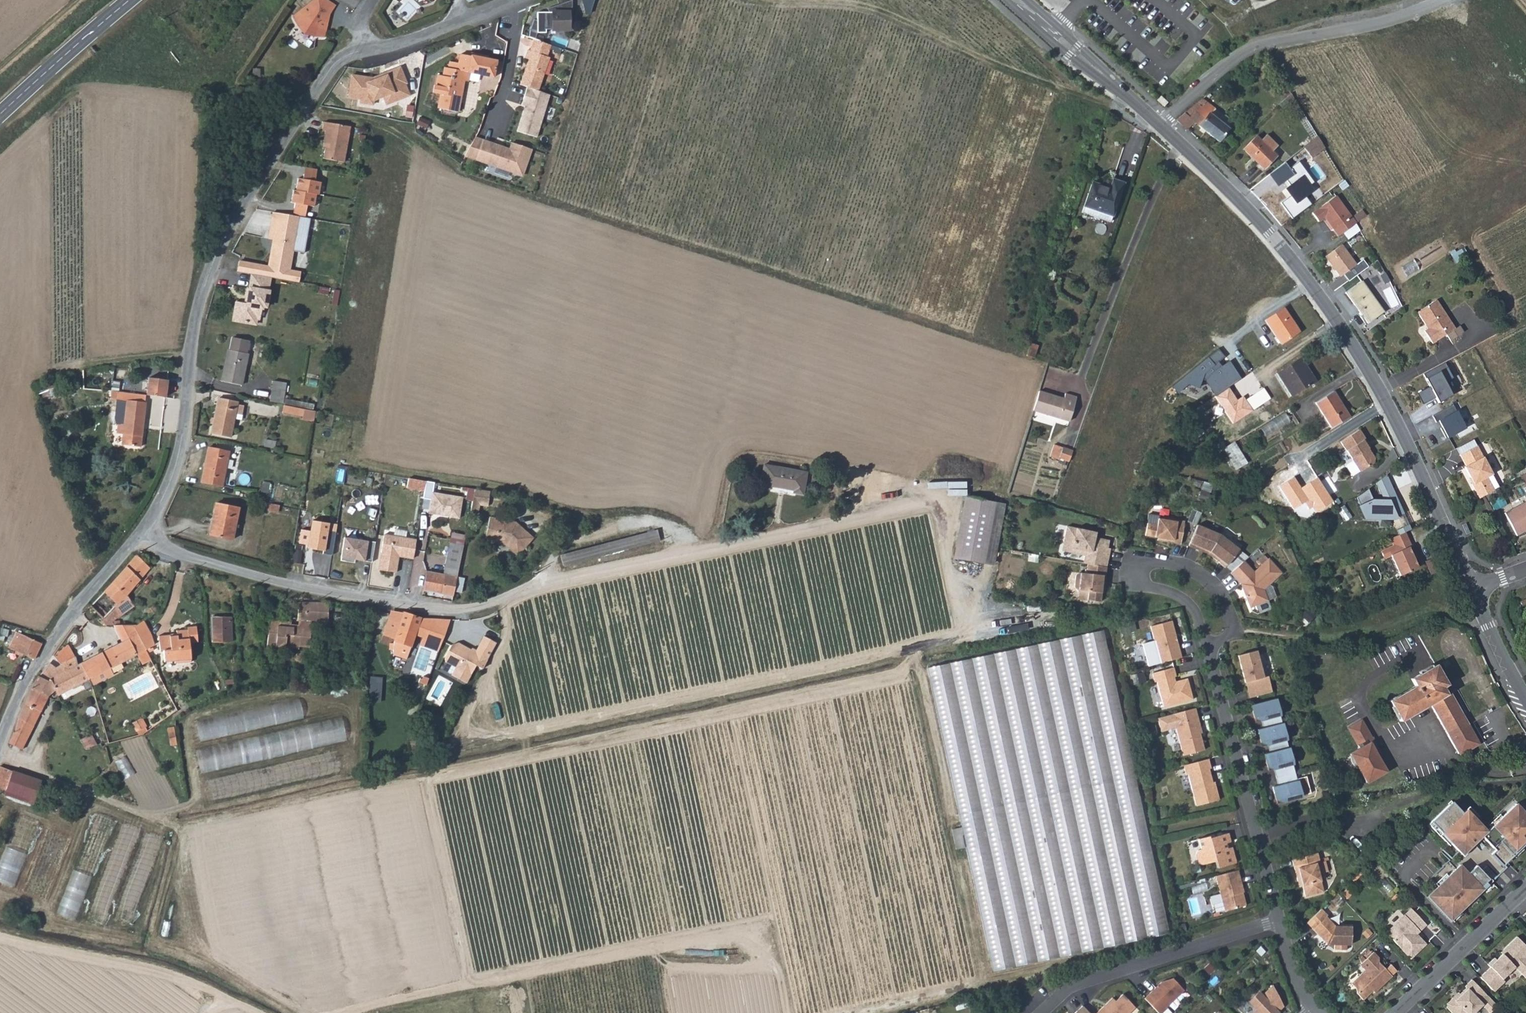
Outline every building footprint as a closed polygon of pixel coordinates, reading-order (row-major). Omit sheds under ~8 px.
[(323,0),(316,0),(314,2),(295,17),(298,24),(304,30),(312,34),(323,35),(328,14),(332,6),(323,0)] [(560,4),(563,12),(570,12),(571,18),(574,17),(573,0),(572,0),(560,4)] [(406,19),(414,9),(407,2),(398,12),(406,19)] [(535,19),(530,33),(538,33),(547,33),(547,29),(570,29),(571,18),(570,12),(563,12),(560,4),(550,8),(553,12),(538,12),(538,20),(535,19)] [(527,87),(539,91),(550,58),(549,57),(553,45),(536,39),(535,39),(531,51),(528,50),(526,58),(529,59),(520,84),(527,87)] [(437,96),(451,101),(454,102),(465,73),(468,74),(471,66),(491,74),(496,58),(475,50),(475,51),(465,47),(461,56),(454,53),(451,59),(447,58),(445,65),(440,64),(436,73),(435,73),(432,79),(440,81),(435,95),(437,96)] [(494,75),(499,59),(496,58),(491,74),(494,75)] [(539,91),(527,87),(521,105),(524,106),(526,106),(524,111),(523,110),(516,131),(535,137),(550,95),(539,91)] [(1289,92),(1275,105),(1280,110),(1293,98),(1289,92)] [(451,101),(437,96),(435,102),(449,107),(451,101)] [(1176,119),(1187,130),(1194,122),(1218,140),(1227,128),(1219,121),(1223,115),(1202,97),(1176,119)] [(350,126),(324,121),(322,129),(325,130),(323,144),(325,144),(323,157),(343,161),(350,126)] [(1300,146),(1309,157),(1323,146),(1316,134),(1300,146)] [(1267,136),(1261,141),(1256,136),(1243,149),(1262,169),(1275,155),(1272,152),(1277,146),(1267,136)] [(531,149),(512,143),(510,150),(483,140),(476,159),(522,176),(531,149)] [(311,181),(313,181),(316,169),(304,167),(302,173),(312,175),(311,181)] [(294,203),(293,207),(303,208),(304,204),(307,205),(313,206),(315,194),(317,194),(319,182),(313,181),(311,181),(312,175),(302,173),(301,179),(297,178),(295,190),(293,190),(291,202),(294,203)] [(1106,190),(1089,185),(1081,209),(1110,219),(1122,183),(1109,179),(1106,190)] [(1327,218),(1338,237),(1356,226),(1339,198),(1315,213),(1320,222),(1327,218)] [(303,208),(293,207),(292,215),(305,217),(307,205),(304,204),(303,208)] [(336,223),(327,221),(325,233),(334,235),(336,223)] [(340,225),(338,243),(349,244),(351,226),(340,225)] [(268,266),(267,268),(289,272),(289,269),(295,233),(269,228),(268,238),(272,239),(268,266)] [(1343,246),(1327,257),(1342,278),(1358,266),(1343,246)] [(252,273),(270,276),(299,281),(301,272),(289,269),(289,272),(267,268),(268,266),(238,261),(236,271),(252,273)] [(270,276),(252,273),(249,287),(247,286),(245,295),(248,296),(247,303),(236,301),(233,320),(256,324),(257,318),(260,319),(262,306),(266,306),(269,290),(268,290),(270,276)] [(1381,278),(1386,286),(1390,283),(1386,275),(1381,278)] [(1385,314),(1363,283),(1348,294),(1369,325),(1385,314)] [(1423,331),(1431,343),(1447,334),(1443,328),(1451,323),(1436,300),(1417,312),(1424,324),(1427,323),(1429,327),(1427,328),(1423,331)] [(1297,332),(1282,309),(1263,322),(1279,344),(1297,332)] [(1443,328),(1447,334),(1451,340),(1463,332),(1459,325),(1454,329),(1451,323),(1443,328)] [(248,338),(232,335),(229,349),(227,349),(221,381),(241,385),(248,353),(245,352),(248,338)] [(1314,379),(1300,357),(1276,373),(1291,395),(1314,379)] [(146,379),(145,396),(164,397),(165,380),(146,379)] [(282,402),(286,383),(273,380),(270,400),(282,402)] [(1349,416),(1332,390),(1314,401),(1331,427),(1349,416)] [(117,435),(122,436),(121,446),(140,447),(144,396),(110,394),(110,401),(118,402),(125,402),(123,424),(123,426),(117,425),(117,435)] [(1066,399),(1064,404),(1038,395),(1033,414),(1069,427),(1077,403),(1066,399)] [(286,405),(309,409),(314,410),(315,404),(285,398),(284,405),(286,405)] [(211,435),(231,439),(235,415),(237,406),(237,405),(217,401),(211,435)] [(125,402),(118,402),(116,425),(117,425),(123,426),(125,402)] [(111,413),(108,403),(96,406),(99,416),(111,413)] [(309,409),(286,405),(285,413),(297,415),(296,418),(307,419),(309,409)] [(1340,441),(1345,448),(1338,453),(1353,475),(1360,470),(1361,471),(1374,462),(1375,457),(1364,440),(1366,438),(1360,428),(1340,441)] [(1472,439),(1455,448),(1459,455),(1475,446),(1472,439)] [(279,442),(269,441),(268,448),(278,450),(279,442)] [(1232,470),(1245,463),(1233,441),(1220,449),(1232,470)] [(1475,446),(1459,455),(1465,467),(1463,467),(1472,483),(1470,484),(1474,492),(1486,485),(1488,482),(1485,477),(1490,474),(1475,446)] [(228,455),(208,451),(202,485),(222,488),(228,455)] [(1060,465),(1068,468),(1069,464),(1072,457),(1054,451),(1050,463),(1059,466),(1060,465)] [(763,464),(759,487),(770,489),(770,486),(793,490),(793,493),(802,495),(806,472),(763,464)] [(433,482),(424,481),(422,498),(429,499),(428,510),(430,514),(458,518),(461,497),(431,492),(433,482)] [(474,489),(468,488),(466,500),(472,501),(474,489)] [(475,489),(473,502),(479,504),(487,505),(489,491),(475,489)] [(994,502),(964,497),(953,557),(982,563),(994,502)] [(269,511),(281,513),(283,506),(270,504),(269,511)] [(214,520),(216,520),(212,538),(233,542),(240,510),(216,505),(214,520)] [(1506,515),(1518,536),(1525,532),(1525,505),(1506,515)] [(1146,532),(1158,534),(1163,535),(1163,537),(1181,541),(1185,518),(1169,515),(1169,516),(1159,515),(1159,512),(1149,511),(1146,532)] [(509,522),(489,518),(484,541),(502,545),(515,558),(528,543),(522,538),(526,534),(519,527),(509,525),(509,522)] [(324,554),(333,556),(337,532),(329,531),(330,524),(314,521),(310,546),(314,547),(314,550),(325,551),(324,554)] [(1198,521),(1189,542),(1209,550),(1221,531),(1198,521)] [(1069,526),(1066,541),(1076,542),(1075,548),(1083,549),(1083,554),(1088,555),(1087,561),(1091,562),(1109,565),(1113,546),(1110,546),(1111,538),(1091,535),(1092,530),(1069,526)] [(561,555),(564,567),(660,542),(657,531),(561,555)] [(1209,550),(1226,564),(1227,563),(1240,546),(1221,531),(1209,550)] [(452,532),(450,542),(457,544),(459,533),(452,532)] [(1408,532),(1393,538),(1396,546),(1384,551),(1387,558),(1394,555),(1402,575),(1421,567),(1415,555),(1417,554),(1408,532)] [(456,585),(466,534),(459,533),(457,544),(450,542),(442,582),(456,585)] [(398,556),(412,558),(415,539),(383,534),(378,570),(395,572),(397,560),(395,559),(396,556),(398,556)] [(526,534),(522,538),(528,543),(532,539),(526,534)] [(372,562),(375,542),(366,540),(366,541),(344,537),(340,560),(354,563),(355,559),(372,562)] [(1075,548),(1076,542),(1066,541),(1065,551),(1083,554),(1083,549),(1075,548)] [(1249,554),(1240,546),(1227,563),(1233,567),(1245,557),(1249,554)] [(1255,568),(1269,555),(1263,549),(1249,562),(1255,568)] [(1007,560),(1024,562),(1025,553),(1008,551),(1007,560)] [(1233,567),(1232,569),(1242,581),(1248,587),(1249,591),(1246,592),(1250,604),(1269,597),(1265,586),(1273,579),(1283,569),(1270,555),(1269,555),(1255,568),(1249,562),(1245,557),(1233,567)] [(123,597),(146,571),(135,556),(101,593),(123,616),(131,608),(123,597)] [(1106,574),(1109,574),(1109,565),(1091,562),(1090,573),(1083,572),(1079,575),(1079,586),(1082,590),(1083,590),(1093,590),(1092,598),(1092,599),(1106,600),(1106,574)] [(426,579),(424,591),(454,597),(456,585),(442,582),(426,579)] [(1278,594),(1273,579),(1265,586),(1269,597),(1278,594)] [(309,639),(310,634),(312,634),(312,626),(306,626),(306,621),(329,621),(328,603),(298,603),(298,621),(299,621),(299,624),(299,630),(291,630),(291,624),(282,624),(283,647),(289,647),(288,650),(302,650),(302,648),(312,648),(312,639),(309,639)] [(92,628),(99,622),(100,621),(88,606),(79,616),(92,628)] [(396,661),(406,664),(420,617),(403,612),(400,622),(388,619),(383,634),(395,638),(394,641),(393,661),(396,661)] [(230,617),(211,618),(212,643),(231,642),(230,617)] [(139,639),(149,634),(142,620),(132,626),(139,639)] [(1173,621),(1152,627),(1162,664),(1183,658),(1173,621)] [(168,638),(168,637),(156,638),(157,652),(162,652),(162,662),(172,661),(173,664),(189,663),(188,644),(195,644),(194,628),(186,628),(186,631),(173,632),(174,637),(174,638),(168,638)] [(1105,628),(926,668),(994,969),(1171,931),(1105,628)] [(39,644),(36,643),(26,639),(13,633),(7,648),(33,659),(39,644)] [(26,639),(36,643),(41,636),(29,633),(26,639)] [(481,666),(495,640),(482,633),(474,649),(457,641),(450,643),(444,656),(445,660),(455,665),(451,673),(465,680),(474,663),(481,666)] [(153,644),(149,634),(139,639),(145,649),(153,644)] [(136,655),(128,639),(79,663),(88,678),(108,667),(109,668),(116,665),(136,655)] [(61,665),(73,658),(66,646),(52,657),(61,665)] [(1257,646),(1238,651),(1246,678),(1250,677),(1254,692),(1273,687),(1269,672),(1264,673),(1257,646)] [(61,665),(52,657),(47,662),(36,676),(47,682),(49,681),(63,672),(61,665)] [(66,671),(72,687),(88,678),(79,663),(75,665),(73,658),(61,665),(63,672),(66,671)] [(1420,681),(1394,696),(1405,717),(1434,701),(1463,752),(1483,742),(1456,690),(1451,693),(1447,685),(1452,683),(1453,682),(1441,660),(1416,674),(1420,681)] [(240,674),(238,663),(233,664),(230,664),(229,664),(231,681),(237,680),(237,675),(240,674)] [(119,670),(116,665),(109,668),(111,674),(119,670)] [(1158,682),(1165,708),(1194,700),(1189,679),(1175,683),(1173,678),(1177,677),(1175,668),(1153,674),(1156,683),(1158,682)] [(49,681),(55,695),(72,687),(66,671),(63,672),(49,681)] [(29,687),(30,689),(46,697),(49,694),(51,697),(55,695),(49,681),(47,682),(36,676),(29,687)] [(235,685),(233,682),(224,686),(226,690),(235,685)] [(1447,685),(1451,693),(1456,690),(1452,683),(1447,685)] [(380,704),(381,688),(368,688),(368,703),(380,704)] [(34,722),(46,697),(30,689),(20,712),(17,718),(13,733),(11,733),(7,744),(13,747),(16,743),(20,745),(28,735),(26,734),(34,722)] [(1276,694),(1252,701),(1255,714),(1262,716),(1264,724),(1282,719),(1276,694)] [(303,697),(197,722),(201,742),(307,717),(303,697)] [(1202,728),(1197,709),(1160,719),(1163,732),(1171,730),(1172,728),(1177,727),(1185,756),(1206,750),(1200,728),(1202,728)] [(1366,715),(1351,723),(1363,744),(1353,750),(1369,779),(1390,768),(1380,750),(1372,735),(1375,733),(1366,715)] [(343,716),(197,749),(202,773),(348,740),(343,716)] [(145,717),(135,723),(141,735),(152,730),(145,717)] [(1264,724),(1258,725),(1262,738),(1269,740),(1271,748),(1289,744),(1282,719),(1264,724)] [(1375,733),(1372,735),(1380,750),(1384,748),(1375,733)] [(1271,748),(1265,750),(1268,763),(1274,765),(1277,773),(1295,768),(1289,744),(1271,748)] [(335,750),(210,780),(215,801),(340,772),(335,750)] [(1210,770),(1213,769),(1210,760),(1185,766),(1188,776),(1190,775),(1198,807),(1221,801),(1217,788),(1215,788),(1210,770)] [(0,768),(0,788),(4,790),(3,795),(31,805),(38,782),(0,768)] [(1295,768),(1277,773),(1279,781),(1273,783),(1276,796),(1283,797),(1301,793),(1295,768)] [(1447,920),(1525,843),(1525,817),(1511,802),(1482,831),(1477,827),(1478,825),(1463,809),(1459,813),(1448,802),(1428,822),(1455,851),(1427,878),(1437,888),(1426,899),(1447,920)] [(119,821),(98,813),(57,912),(76,921),(119,821)] [(0,865),(0,882),(15,888),(39,825),(18,818),(0,865)] [(951,828),(956,848),(963,847),(961,833),(962,833),(961,826),(951,828)] [(1210,838),(1210,836),(1200,839),(1202,849),(1199,850),(1197,853),(1200,863),(1203,864),(1216,861),(1218,867),(1237,862),(1233,847),(1228,848),(1226,843),(1231,841),(1229,832),(1210,838)] [(146,834),(114,917),(134,925),(167,841),(146,834)] [(1290,860),(1296,882),(1299,881),(1301,886),(1303,897),(1322,892),(1317,874),(1314,863),(1318,863),(1316,853),(1290,860)] [(1318,863),(1314,863),(1317,874),(1326,872),(1323,861),(1318,863)] [(1242,892),(1245,891),(1239,869),(1217,875),(1226,910),(1247,904),(1244,895),(1243,895),(1242,892)] [(1325,916),(1327,915),(1320,908),(1306,922),(1325,944),(1332,944),(1332,949),(1344,950),(1344,945),(1348,945),(1349,926),(1334,926),(1325,916)] [(1408,908),(1383,932),(1408,958),(1423,944),(1414,934),(1424,925),(1408,908)] [(1515,935),(1502,947),(1504,949),(1500,952),(1494,958),(1493,956),(1486,963),(1489,965),(1478,975),(1492,990),(1503,980),(1500,977),(1512,966),(1514,968),(1514,967),(1525,979),(1525,958),(1525,957),(1525,956),(1525,946),(1515,935)] [(1358,965),(1363,970),(1350,984),(1354,988),(1356,994),(1362,1000),(1368,994),(1367,991),(1369,989),(1373,993),(1390,976),(1376,962),(1377,957),(1372,952),(1358,965)] [(1160,981),(1143,997),(1157,1012),(1159,1012),(1165,1008),(1164,1007),(1183,990),(1172,978),(1160,981)] [(1255,1010),(1252,1012),(1275,1012),(1275,1011),(1281,1006),(1271,986),(1260,996),(1257,992),(1247,1001),(1255,1010)] [(1134,1007),(1121,994),(1114,1000),(1112,997),(1095,1012),(1127,1012),(1134,1007)] [(1081,1005),(1073,1012),(1089,1012),(1081,1005)]
